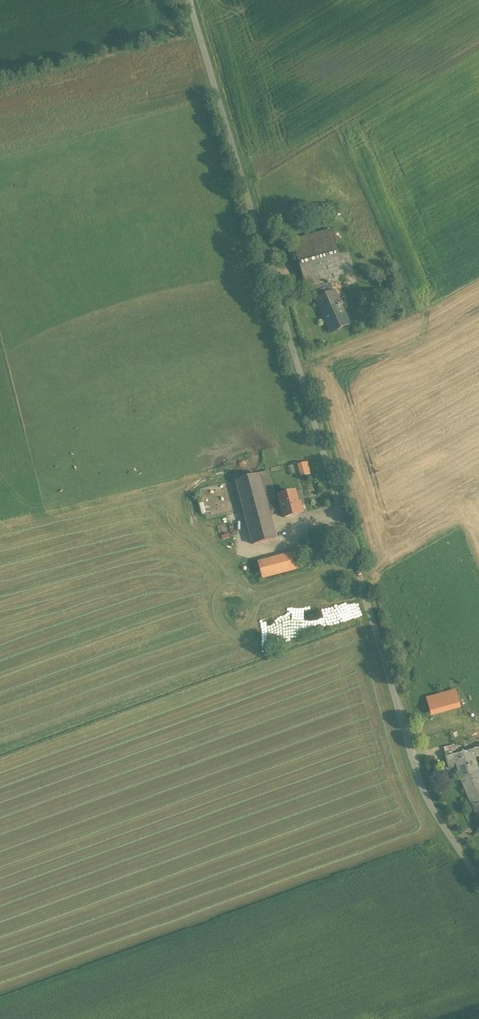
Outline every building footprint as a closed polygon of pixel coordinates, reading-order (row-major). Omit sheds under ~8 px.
[(331,231),(293,242),(304,278),(307,289),(312,288),(330,282),(330,283),(345,278),(342,267),(331,231)] [(330,282),(312,288),(332,332),(349,325),(340,306),(344,304),(343,303),(340,304),(330,283),(330,282)] [(307,461),(296,463),(299,476),(310,474),(307,461)] [(258,475),(236,481),(253,545),(275,539),(269,516),(267,508),(258,475)] [(295,492),(279,497),(281,504),(283,512),(285,518),(302,513),(299,504),(298,505),(295,492)] [(281,504),(267,508),(269,516),(283,512),(281,504)] [(298,552),(258,562),(262,579),(302,568),(298,552)] [(434,716),(448,765),(449,765),(450,769),(458,766),(462,779),(478,772),(474,757),(478,756),(478,725),(473,705),(434,716)] [(478,773),(478,772),(462,779),(461,779),(478,817),(478,775),(478,773)]
